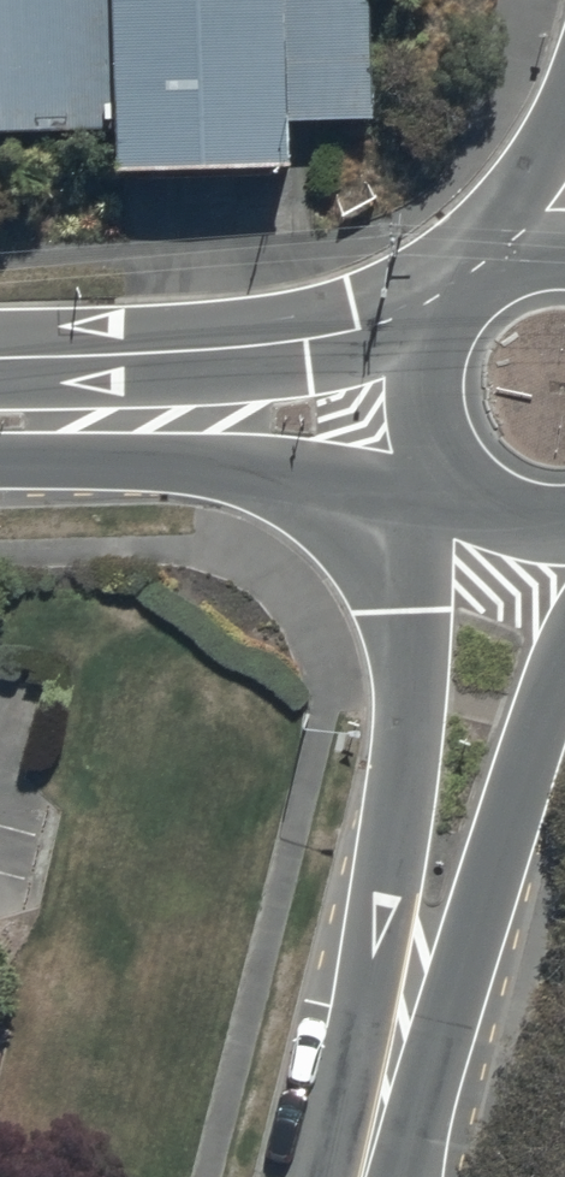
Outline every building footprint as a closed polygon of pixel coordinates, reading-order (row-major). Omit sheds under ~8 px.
[(117,117),(118,158),(290,155),(289,112),(369,110),(366,0),(0,0),(0,119),(117,117)]
